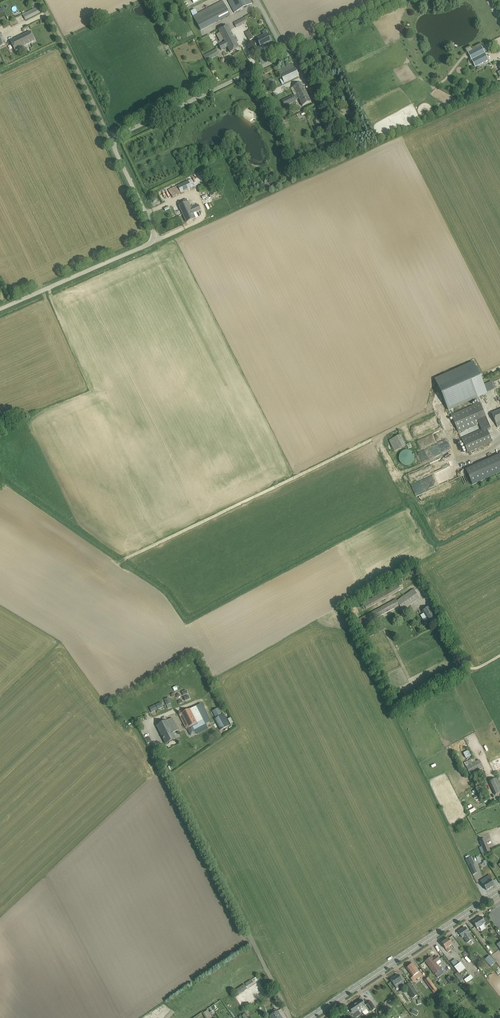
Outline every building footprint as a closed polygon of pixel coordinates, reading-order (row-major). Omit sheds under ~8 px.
[(230,15),(224,4),(223,0),(194,15),(202,30),(230,15)] [(252,4),(250,0),(229,0),(235,13),(252,4)] [(40,6),(23,14),(25,20),(43,11),(40,6)] [(247,22),(245,17),(234,23),(236,28),(247,22)] [(221,50),(227,47),(230,52),(239,48),(228,25),(219,30),(225,42),(219,45),(221,50)] [(31,32),(11,41),(15,50),(35,41),(31,32)] [(260,42),(258,43),(261,47),(265,45),(266,46),(272,43),(268,35),(265,37),(264,35),(258,38),(260,42)] [(466,50),(468,53),(475,67),(488,60),(481,46),(473,51),(471,48),(466,50)] [(203,55),(206,60),(218,55),(215,49),(203,55)] [(299,77),(292,63),(278,70),(284,84),(299,77)] [(299,99),(302,106),(311,102),(302,83),(293,87),(297,94),(294,96),(293,96),(284,101),(286,106),(296,101),(296,100),(299,99)] [(195,186),(192,180),(168,191),(172,197),(195,186)] [(188,202),(179,206),(187,222),(195,218),(193,213),(201,210),(199,205),(192,208),(192,207),(191,208),(188,202)] [(420,423),(478,398),(464,366),(406,391),(420,423)] [(461,439),(469,457),(494,446),(487,430),(491,428),(480,402),(451,415),(459,433),(479,424),(481,430),(461,439)] [(492,413),(497,427),(499,426),(499,410),(492,413)] [(389,440),(394,451),(406,446),(402,435),(389,440)] [(411,452),(409,451),(408,450),(406,450),(404,451),(403,451),(401,452),(400,454),(399,455),(399,457),(399,459),(399,461),(400,463),(402,464),(403,465),(404,466),(407,466),(408,466),(410,465),(412,464),(413,462),(414,460),(415,458),(414,456),(413,454),(413,453),(411,452)] [(396,599),(352,623),(355,629),(399,606),(403,611),(420,599),(413,589),(397,601),(396,599)] [(437,619),(429,607),(422,611),(430,623),(437,619)] [(186,729),(192,726),(194,729),(203,725),(202,721),(203,720),(196,706),(179,715),(186,729)] [(215,719),(221,730),(228,726),(223,715),(215,719)] [(172,718),(157,726),(166,744),(176,739),(173,733),(178,730),(172,718)] [(483,768),(479,760),(475,762),(473,758),(463,763),(469,775),(483,768)] [(489,782),(495,795),(499,793),(499,787),(496,779),(489,782)] [(479,841),(485,854),(491,852),(485,838),(479,841)] [(480,881),(487,890),(494,885),(490,879),(492,878),(490,875),(480,881)] [(473,922),(474,924),(477,929),(485,923),(487,925),(490,923),(486,917),(483,919),(481,917),(473,922)] [(458,932),(460,934),(462,938),(464,937),(467,943),(469,942),(471,944),(473,942),(468,934),(469,934),(465,927),(458,932)] [(448,939),(442,943),(445,949),(446,949),(448,952),(451,950),(449,947),(452,945),(448,939)] [(472,957),(476,964),(480,961),(476,955),(472,957)] [(489,955),(484,958),(490,965),(494,961),(489,955)] [(435,963),(440,960),(437,956),(433,959),(432,957),(426,961),(437,978),(443,974),(435,963)] [(451,962),(455,967),(454,967),(459,973),(460,973),(461,975),(467,971),(465,969),(465,968),(460,962),(459,964),(455,959),(451,962)] [(413,964),(407,968),(413,977),(415,976),(417,980),(422,976),(413,964)] [(463,980),(458,972),(455,974),(460,982),(463,980)] [(391,980),(392,982),(397,988),(398,987),(404,983),(398,975),(391,980)] [(435,993),(438,990),(428,978),(425,981),(435,993)] [(413,998),(417,995),(409,983),(405,986),(413,998)] [(364,1006),(365,1006),(361,1000),(356,1003),(359,1008),(362,1012),(366,1009),(364,1006)] [(367,1004),(372,1011),(374,1014),(377,1012),(376,1009),(371,1001),(367,1004)] [(355,1017),(357,1017),(361,1015),(360,1013),(362,1012),(359,1008),(356,1003),(349,1008),(351,1012),(355,1017)] [(378,1011),(381,1017),(388,1013),(385,1007),(378,1011)]
